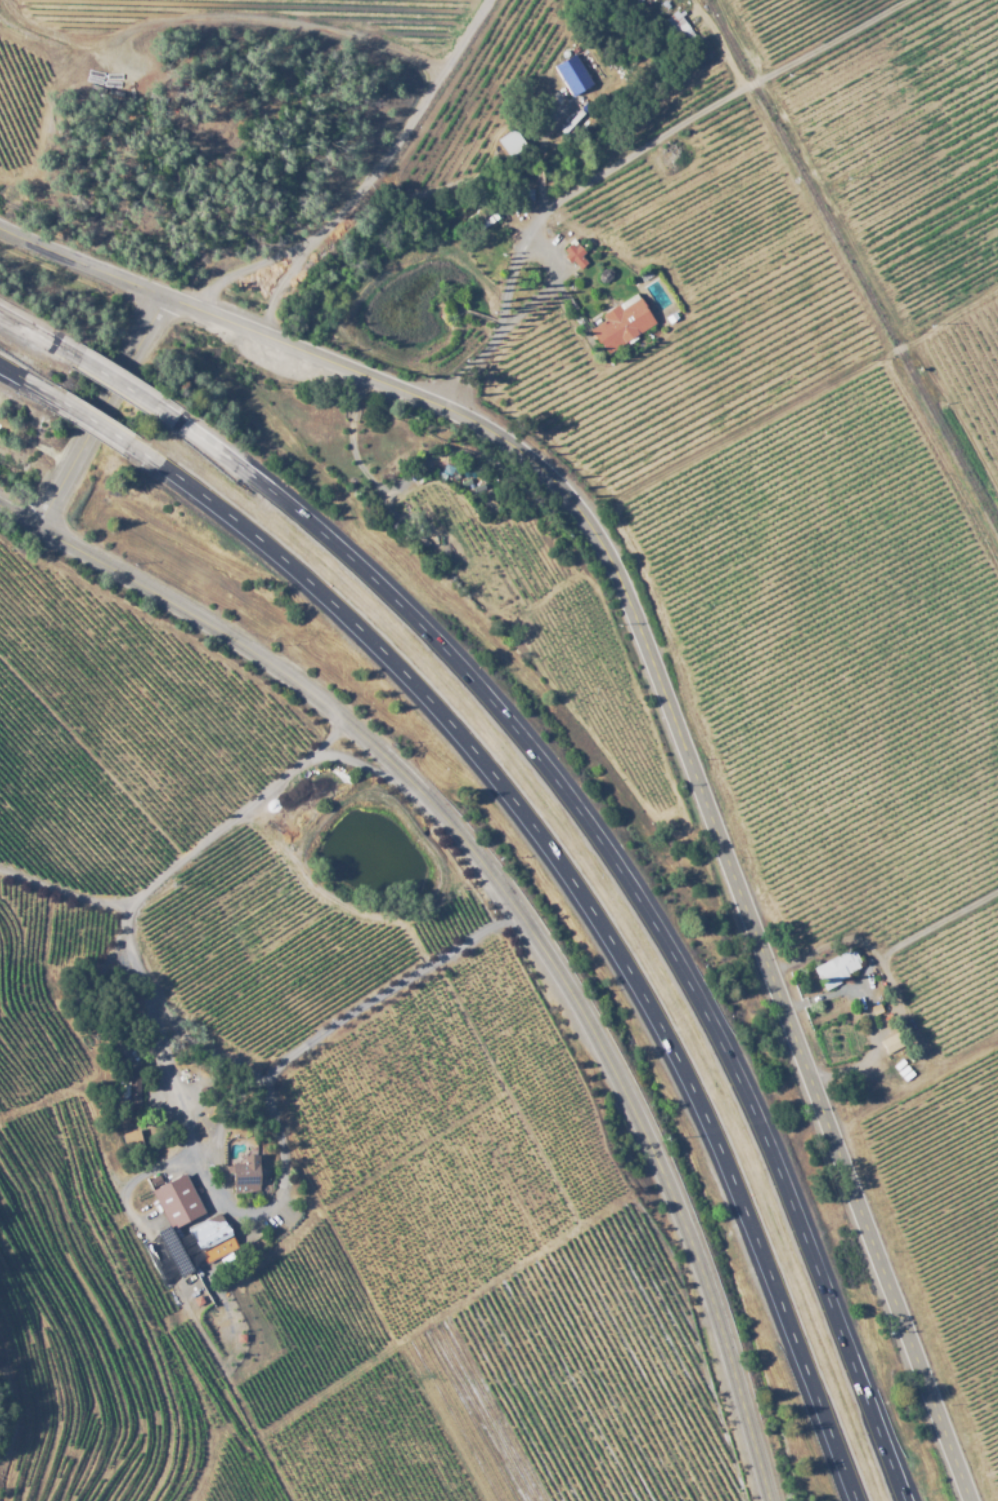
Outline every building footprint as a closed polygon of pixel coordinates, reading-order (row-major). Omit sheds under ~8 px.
[(690,28),(677,38),(662,19),(675,9),(690,28)] [(573,96),(554,67),(576,53),(577,55),(587,49),(604,76),(573,96)] [(509,162),(499,147),(514,137),(524,151),(509,162)] [(498,219),(477,231),(473,224),(494,212),(498,219)] [(580,269),(573,260),(569,263),(564,256),(567,253),(563,249),(571,242),(575,247),(579,244),(586,252),(582,255),(588,263),(580,269)] [(612,274),(601,284),(595,277),(606,267),(612,274)] [(607,354),(600,343),(599,343),(589,329),(605,319),(602,314),(618,304),(622,309),(639,297),(656,322),(607,354)] [(826,990),(819,974),(817,975),(813,967),(848,951),(848,953),(855,950),(861,963),(859,964),(860,967),(848,973),(850,976),(840,980),(842,983),(826,990)] [(875,1016),(871,1006),(881,1002),(885,1012),(875,1016)] [(887,1054),(881,1040),(899,1033),(905,1046),(887,1054)] [(142,1146),(126,1151),(121,1133),(138,1128),(142,1146)] [(260,1194),(233,1194),(232,1160),(244,1160),(244,1152),(258,1152),(259,1160),(260,1194)] [(199,1213),(180,1173),(147,1188),(166,1228),(199,1213)] [(187,1228),(218,1211),(236,1245),(205,1262),(187,1228)]
